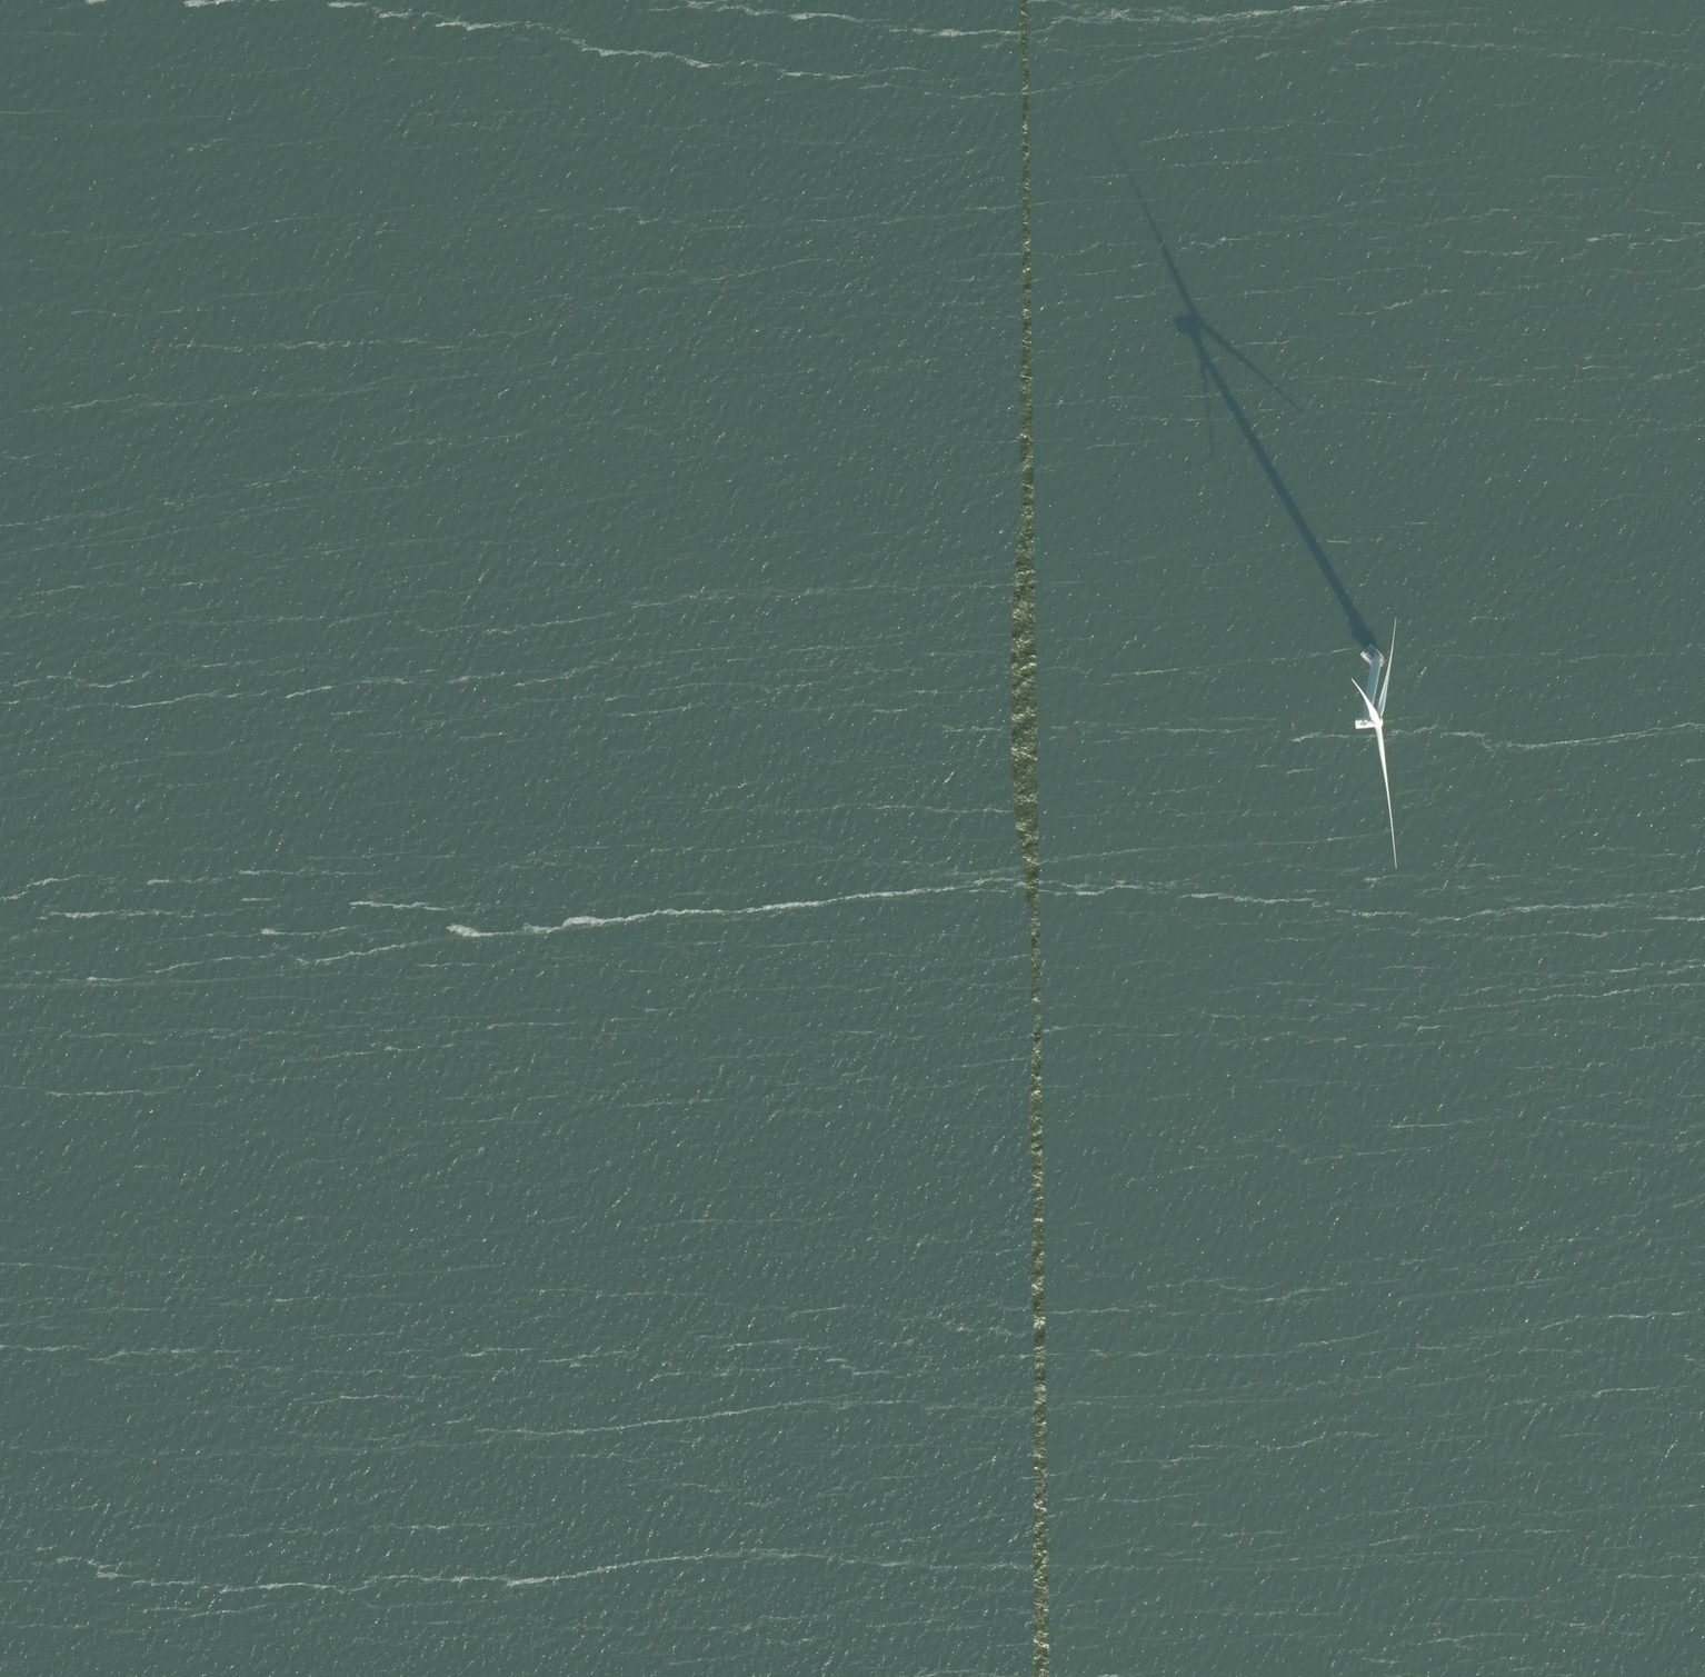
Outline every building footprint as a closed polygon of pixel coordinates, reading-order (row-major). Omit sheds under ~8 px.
[(1370,655),(1370,657),(1370,659),(1371,660),(1373,661),(1375,662),(1377,661),(1378,660),(1379,659),(1380,657),(1380,655),(1378,653),(1377,652),(1375,652),(1373,652),(1371,653),(1370,655)]
